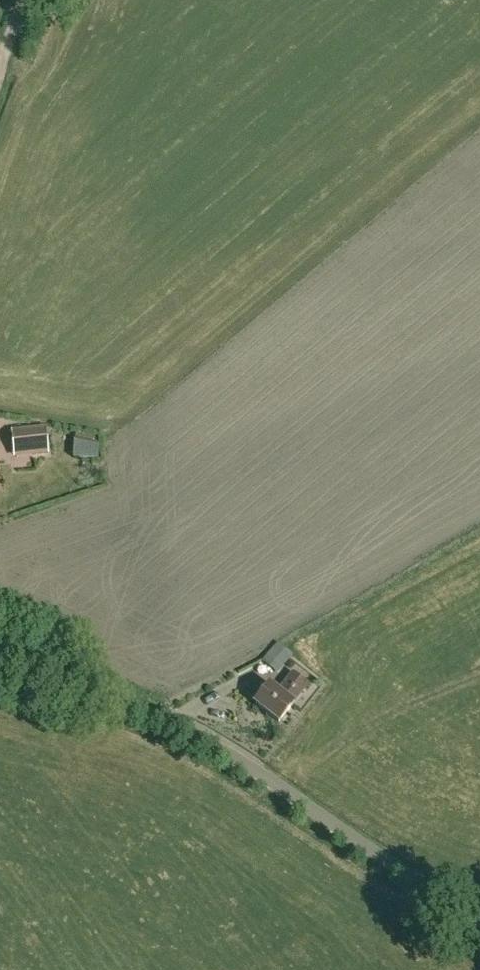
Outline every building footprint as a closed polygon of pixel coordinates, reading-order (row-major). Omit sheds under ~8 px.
[(46,429),(13,431),(15,455),(48,453),(46,429)] [(83,442),(82,459),(108,460),(108,442),(83,442)] [(279,691),(271,685),(256,704),(279,722),(294,703),(293,703),(307,685),(293,674),(279,691)]
